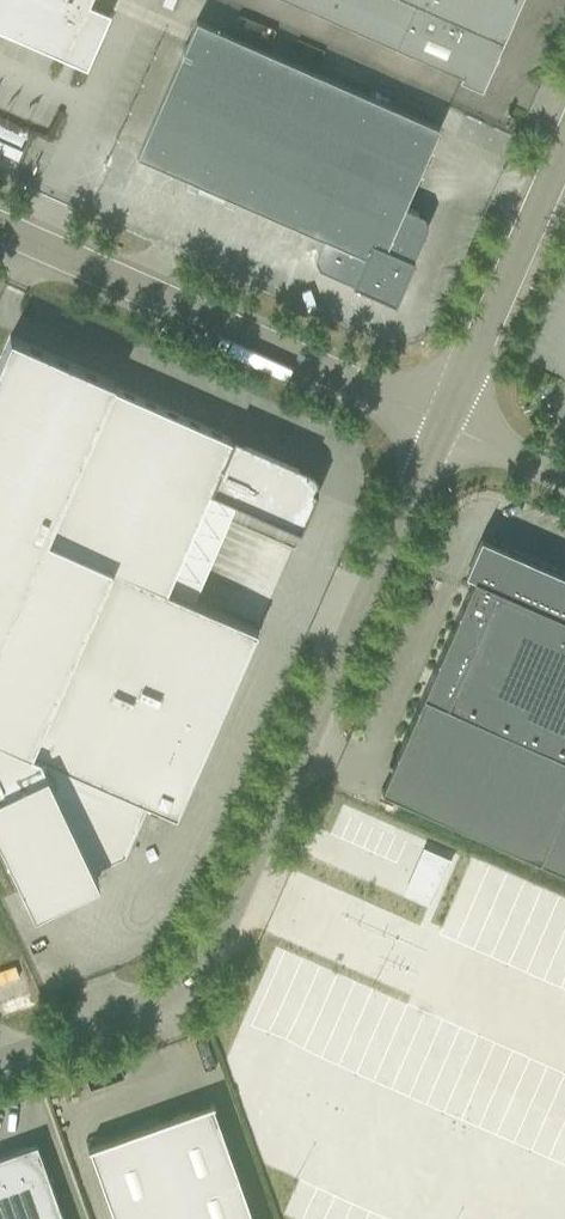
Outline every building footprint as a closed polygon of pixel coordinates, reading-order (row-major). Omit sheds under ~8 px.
[(45,38),(43,41),(80,57),(98,17),(107,21),(111,11),(89,2),(90,0),(0,0),(0,18),(45,38)] [(396,46),(416,1),(503,40),(520,0),(293,0),(396,46)] [(416,1),(396,46),(463,76),(464,74),(463,73),(471,56),(492,65),(503,40),(416,1)] [(197,20),(137,156),(323,238),(315,257),(318,267),(353,282),(352,284),(386,298),(400,293),(415,259),(413,259),(428,224),(424,215),(405,206),(440,127),(197,20)] [(0,360),(0,838),(34,909),(98,878),(92,865),(125,850),(146,802),(176,815),(258,630),(166,590),(209,489),(300,529),(318,490),(317,490),(318,484),(317,478),(314,472),(309,469),(309,468),(234,435),(232,439),(113,387),(115,382),(11,336),(0,360)] [(481,537),(465,572),(474,576),(381,787),(564,869),(564,574),(481,537)] [(424,851),(406,892),(431,903),(449,862),(424,851)] [(115,1218),(253,1218),(213,1105),(214,1104),(214,1103),(88,1147),(88,1149),(90,1148),(115,1218)] [(37,1143),(0,1157),(0,1218),(63,1218),(37,1143)]
